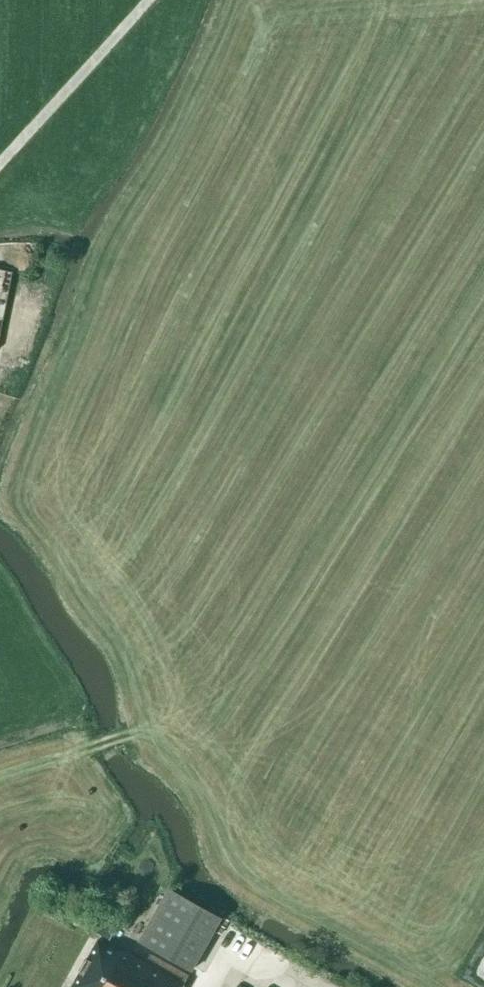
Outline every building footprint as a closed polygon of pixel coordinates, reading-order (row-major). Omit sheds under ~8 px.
[(14,271),(0,268),(0,339),(14,271)] [(193,971),(222,918),(168,889),(139,942),(193,971)] [(189,976),(125,940),(118,952),(96,940),(70,986),(183,986),(189,976)]
